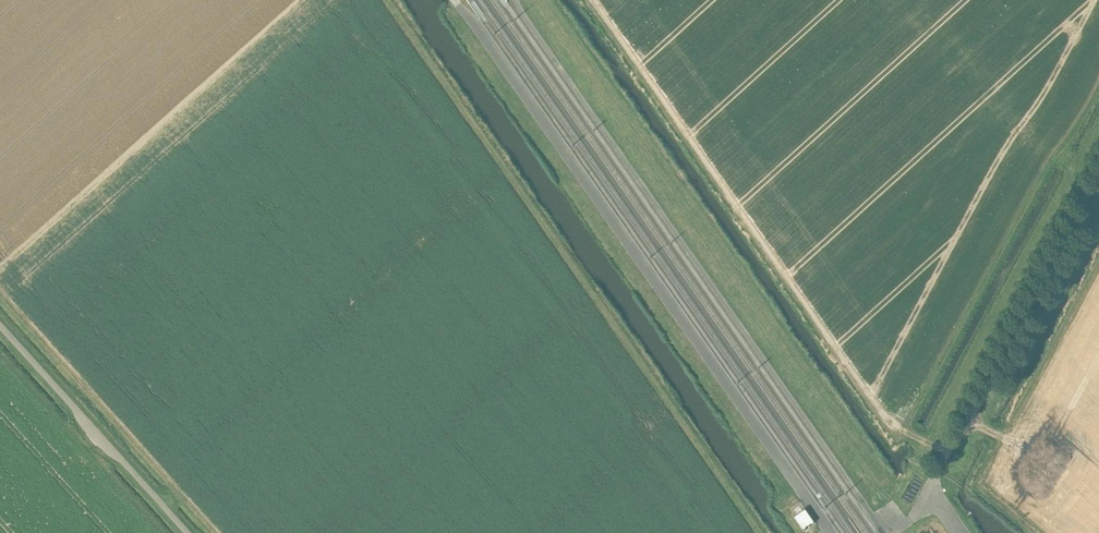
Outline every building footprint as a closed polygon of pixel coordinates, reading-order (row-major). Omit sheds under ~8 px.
[(805,508),(794,515),(804,530),(815,523),(805,508)]
